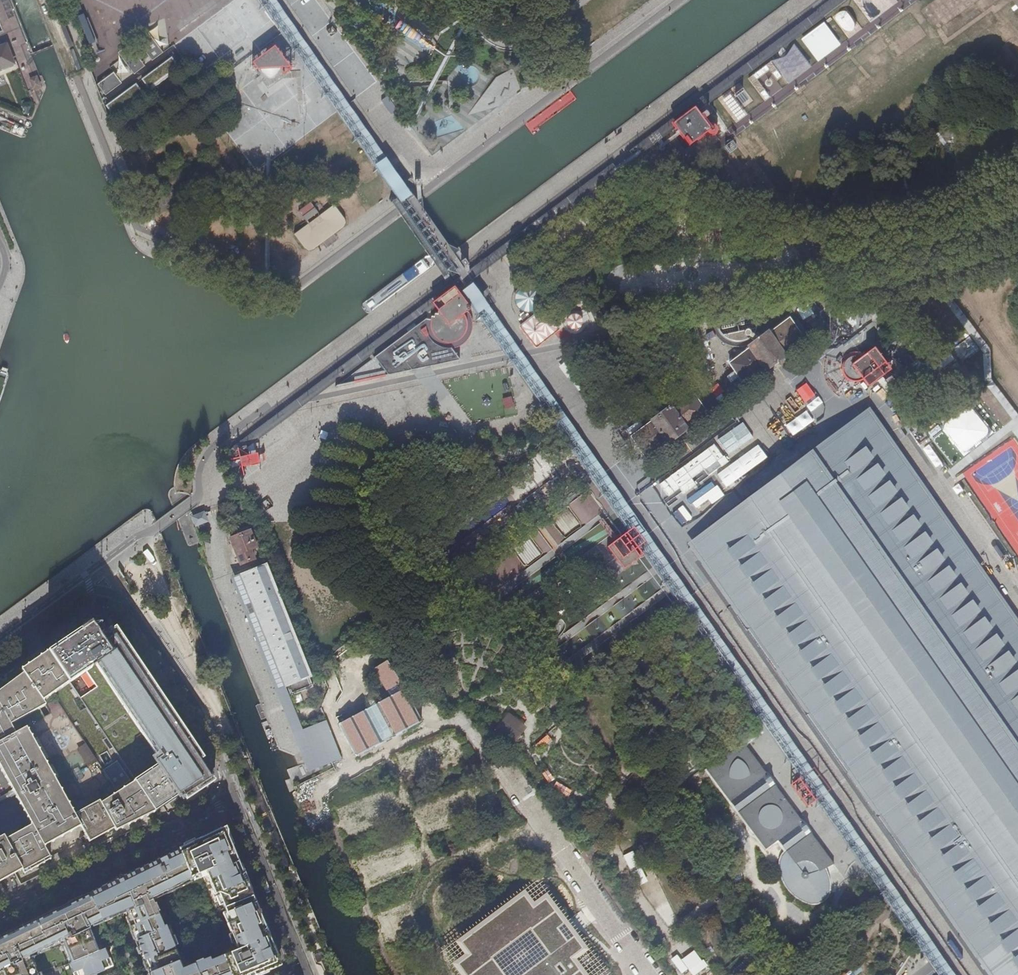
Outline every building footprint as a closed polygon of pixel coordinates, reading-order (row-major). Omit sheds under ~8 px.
[(275,0),(260,0),(376,167),(386,160),(275,0)] [(149,61),(161,53),(147,31),(135,38),(149,61)] [(17,67),(8,45),(0,48),(0,73),(17,67)] [(119,56),(133,74),(143,67),(129,48),(119,56)] [(272,54),(251,70),(268,93),(290,76),(272,54)] [(139,78),(147,90),(177,69),(169,58),(139,78)] [(104,95),(120,83),(112,72),(96,84),(104,95)] [(29,80),(33,91),(41,88),(37,77),(29,80)] [(111,116),(143,97),(135,84),(104,103),(111,116)] [(694,107),(671,124),(687,147),(706,133),(708,134),(709,135),(713,135),(714,135),(716,133),(716,132),(717,131),(717,129),(716,127),(715,126),(714,125),(712,124),(710,124),(708,126),(694,107)] [(230,133),(247,157),(260,149),(242,124),(230,133)] [(413,198),(386,160),(376,167),(398,200),(402,205),(413,198)] [(474,282),(462,290),(479,313),(490,305),(474,282)] [(518,313),(542,305),(534,284),(511,292),(518,313)] [(424,320),(338,386),(459,361),(454,354),(451,349),(455,348),(460,346),(464,344),(467,341),(469,338),(471,334),(472,330),(472,327),(472,323),(471,319),(470,316),(467,311),(470,309),(458,294),(436,311),(437,314),(436,315),(433,314),(432,317),(429,317),(429,320),(424,320)] [(490,305),(479,313),(806,779),(820,799),(941,974),(956,974),(490,305)] [(566,314),(567,328),(581,327),(580,313),(566,314)] [(728,364),(743,385),(764,368),(765,369),(782,356),(782,354),(803,339),(788,318),(767,334),(766,333),(748,347),(749,348),(728,364)] [(535,341),(558,342),(560,323),(537,322),(535,341)] [(865,382),(871,389),(892,372),(875,349),(865,357),(863,355),(861,354),(858,353),(856,353),(853,353),(850,354),(848,355),(845,356),(845,357),(847,360),(845,363),(844,366),(843,369),(843,371),(845,377),(846,379),(848,382),(851,383),(854,384),(857,384),(860,384),(862,383),(865,382)] [(9,376),(9,373),(7,370),(3,369),(0,370),(0,401),(9,376)] [(631,438),(645,458),(666,442),(667,443),(685,430),(684,428),(705,413),(690,392),(670,408),(669,407),(651,420),(651,422),(631,438)] [(779,422),(768,405),(715,441),(726,458),(779,422)] [(687,545),(978,952),(995,974),(1017,974),(1017,632),(865,418),(808,459),(745,504),(687,545)] [(235,461),(238,476),(243,475),(241,470),(258,466),(255,452),(253,453),(237,456),(236,448),(233,449),(234,458),(226,459),(227,462),(235,461)] [(204,511),(191,516),(195,527),(208,523),(205,513),(204,511)] [(568,516),(541,519),(542,529),(530,531),(532,546),(528,547),(527,542),(523,543),(524,551),(572,546),(568,516)] [(630,524),(609,540),(626,563),(647,548),(630,524)] [(239,567),(255,560),(252,551),(258,548),(251,529),(227,538),(239,567)] [(539,567),(552,557),(548,552),(536,562),(539,567)] [(310,677),(266,564),(263,565),(239,574),(284,688),(285,687),(289,696),(311,688),(308,678),(310,677)] [(284,688),(239,574),(231,577),(308,772),(316,769),(301,731),(284,688)] [(53,648),(48,652),(153,812),(182,793),(184,796),(212,777),(204,764),(111,627),(99,635),(91,622),(69,637),(53,648)] [(48,652),(41,656),(21,670),(23,673),(20,676),(0,691),(0,767),(31,824),(6,839),(3,835),(0,837),(0,881),(21,870),(23,874),(50,859),(43,846),(80,826),(89,842),(114,828),(115,831),(153,812),(48,652)] [(388,658),(371,670),(388,698),(338,724),(355,757),(421,722),(404,690),(408,688),(392,663),(388,658)] [(495,728),(514,742),(526,725),(506,712),(495,728)] [(301,731),(316,769),(335,761),(319,723),(301,731)] [(541,752),(551,739),(545,734),(534,747),(541,752)] [(707,771),(765,851),(777,842),(784,852),(781,854),(780,857),(778,861),(778,867),(778,873),(780,878),(782,883),(785,889),(790,894),(794,898),(798,901),(802,904),(806,906),(810,906),(814,906),(817,906),(821,903),(825,900),(828,897),(829,895),(830,893),(830,887),(829,883),(827,875),(824,870),(833,864),(807,830),(743,744),(707,771)] [(806,779),(793,787),(807,806),(820,799),(806,779)] [(223,828),(178,850),(190,878),(205,872),(214,895),(217,894),(229,923),(226,925),(237,951),(222,957),(230,974),(259,974),(274,969),(280,966),(223,828)] [(151,899),(191,880),(190,878),(178,850),(165,856),(153,862),(113,881),(88,893),(102,922),(123,913),(129,927),(158,915),(151,899)] [(42,949),(44,950),(48,949),(50,948),(52,947),(54,946),(55,944),(56,942),(60,941),(64,942),(64,944),(71,962),(98,951),(88,928),(102,922),(88,893),(0,937),(0,969),(2,968),(5,974),(34,974),(37,974),(29,955),(42,949)] [(580,971),(592,962),(544,899),(532,908),(523,896),(460,943),(469,955),(456,964),(464,974),(582,974),(580,971)] [(165,926),(163,927),(158,915),(129,927),(149,974),(230,974),(222,957),(222,956),(210,961),(209,958),(182,969),(165,926)] [(112,965),(105,948),(98,951),(71,962),(68,963),(73,974),(93,974),(97,974),(96,974),(104,970),(103,969),(112,965)]
